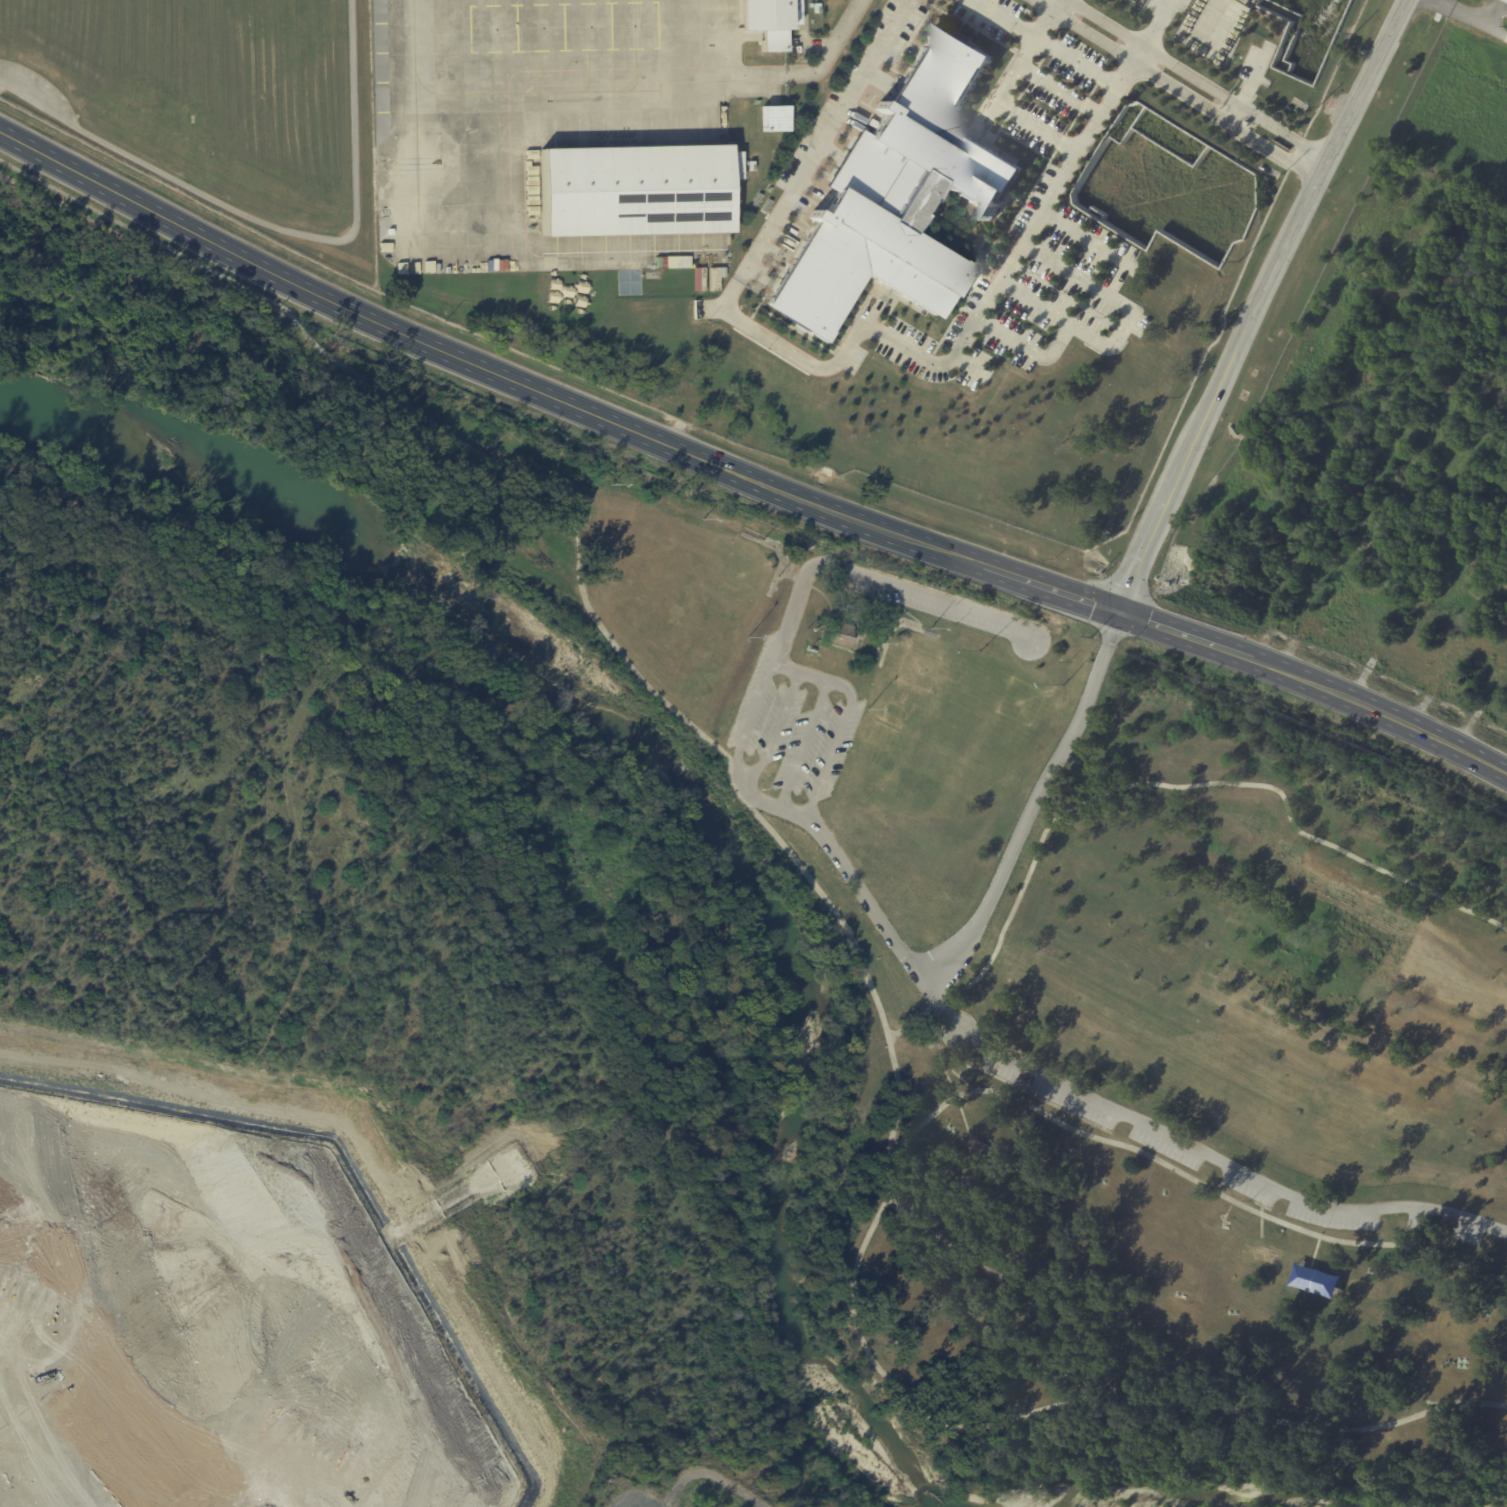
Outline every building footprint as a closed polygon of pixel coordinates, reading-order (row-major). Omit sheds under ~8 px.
[(739,34),(738,0),(796,0),(797,28),(789,29),(789,33),(784,33),(784,55),(760,56),(759,34),(739,34)] [(1005,57),(998,68),(997,68),(962,126),(1035,171),(1021,194),(1016,191),(1000,217),(947,185),(916,235),(969,267),(964,276),(967,278),(963,284),(964,285),(957,295),(954,294),(941,316),(937,313),(935,315),(870,275),(835,333),(836,334),(830,345),(770,308),(823,222),(819,220),(824,212),(827,214),(832,206),(834,207),(843,192),(833,187),(866,133),(874,138),(878,130),(880,132),(892,112),(887,109),(891,102),(895,104),(946,20),(1005,57)] [(763,132),(763,107),(788,107),(788,132),(763,132)] [(729,151),(739,151),(739,178),(730,178),(731,232),(543,236),(541,148),(728,144),(729,151)] [(853,649),(831,644),(834,633),(836,634),(839,623),(855,627),(852,639),(855,640),(853,649)] [(969,1153),(976,1138),(992,1146),(984,1163),(968,1155),(969,1153)]
